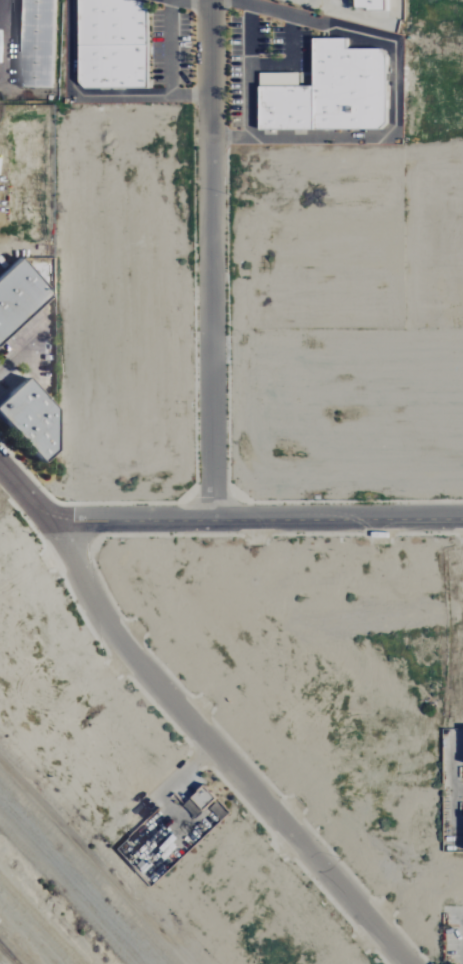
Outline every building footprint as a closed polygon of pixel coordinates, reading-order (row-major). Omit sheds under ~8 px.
[(52,88),(54,0),(21,0),(20,88),(52,88)] [(148,89),(148,0),(77,0),(78,89),(148,89)] [(352,10),(384,10),(384,0),(352,0),(352,10)] [(311,87),(257,87),(257,130),(383,130),(383,50),(348,50),(348,39),(311,39),(311,87)] [(49,295),(15,259),(0,273),(0,340),(49,295)] [(38,465),(54,450),(47,442),(58,432),(47,420),(54,413),(22,378),(0,399),(0,423),(38,465)] [(196,817),(214,796),(201,785),(183,806),(196,817)]
